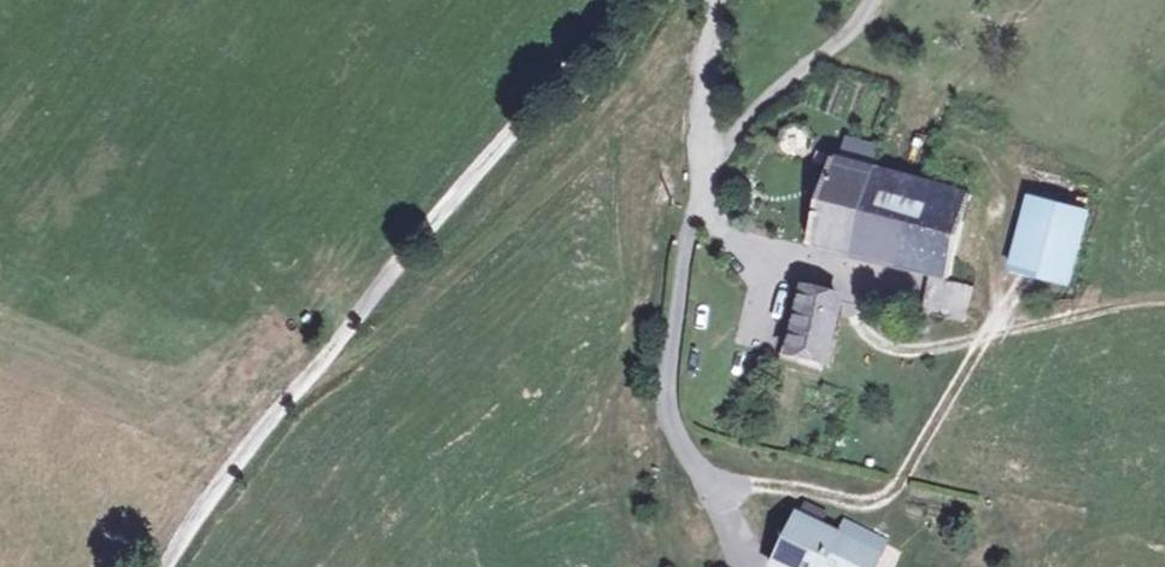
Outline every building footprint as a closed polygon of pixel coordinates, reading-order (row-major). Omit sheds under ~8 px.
[(977,176),(833,142),(808,243),(952,275),(977,176)] [(1029,193),(1008,265),(1068,282),(1089,208),(1029,193)] [(977,288),(951,282),(931,278),(921,310),(938,314),(943,315),(967,321),(970,310),(977,288)] [(844,292),(799,285),(783,346),(831,353),(844,292)] [(775,566),(874,566),(889,531),(848,519),(842,535),(794,520),(775,566)]
